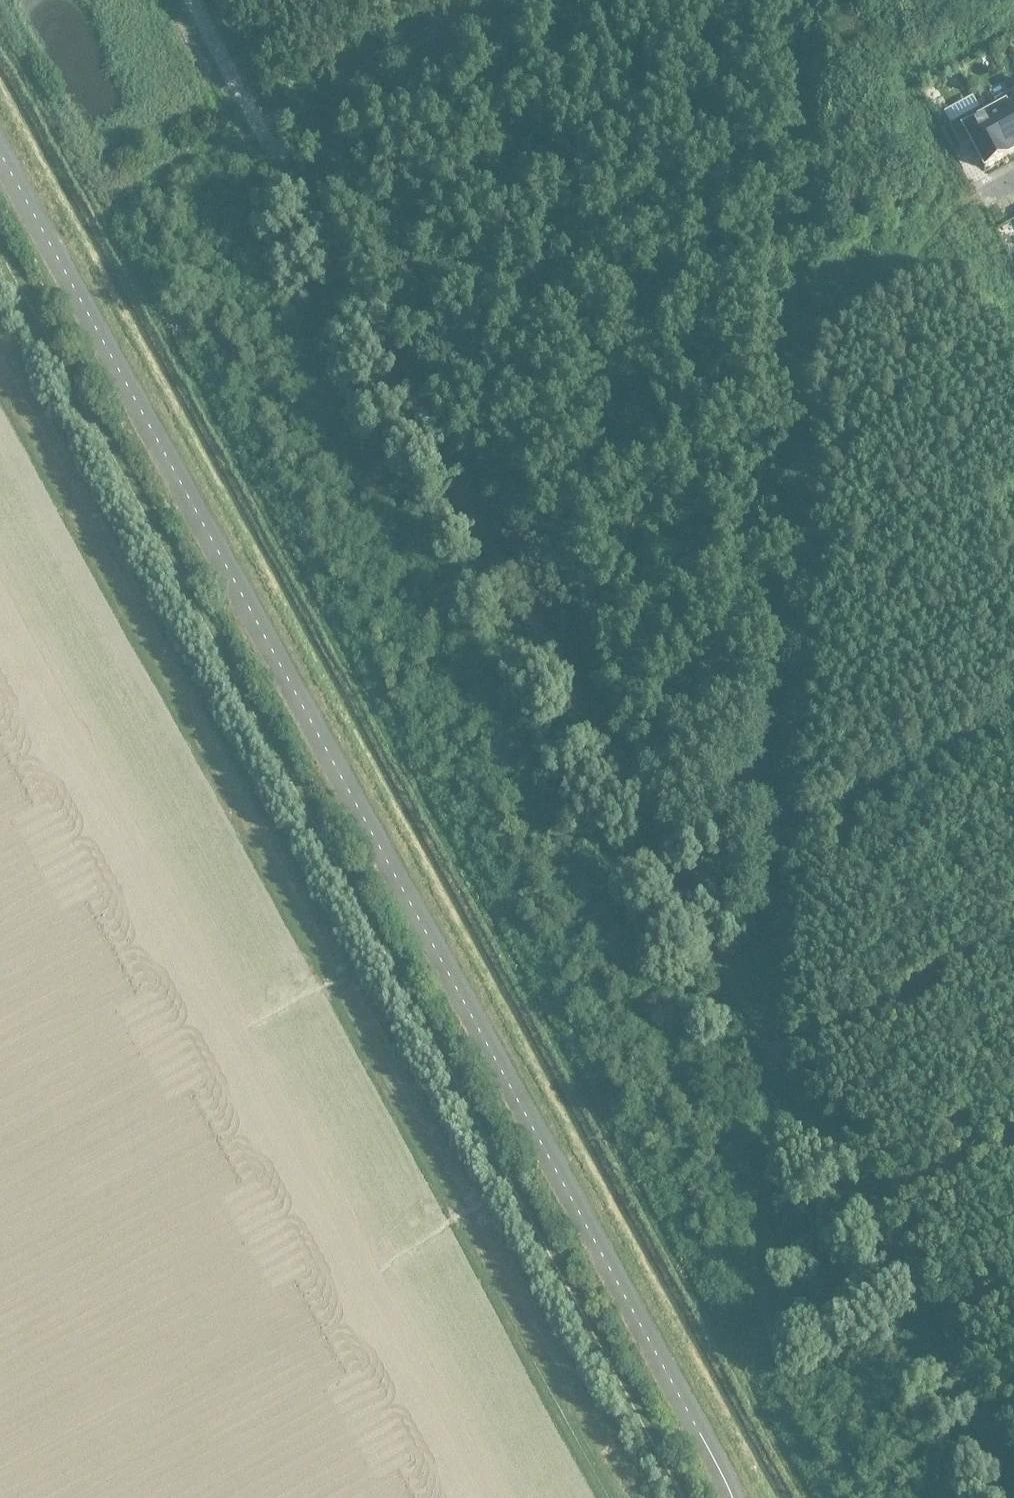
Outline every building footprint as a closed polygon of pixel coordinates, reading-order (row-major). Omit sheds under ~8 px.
[(978,109),(1004,157),(1005,156),(1005,155),(1013,150),(1013,125),(1011,119),(1013,118),(1013,99),(1010,92),(978,109)] [(978,109),(947,126),(958,148),(969,142),(984,168),(1004,157),(978,109)]
